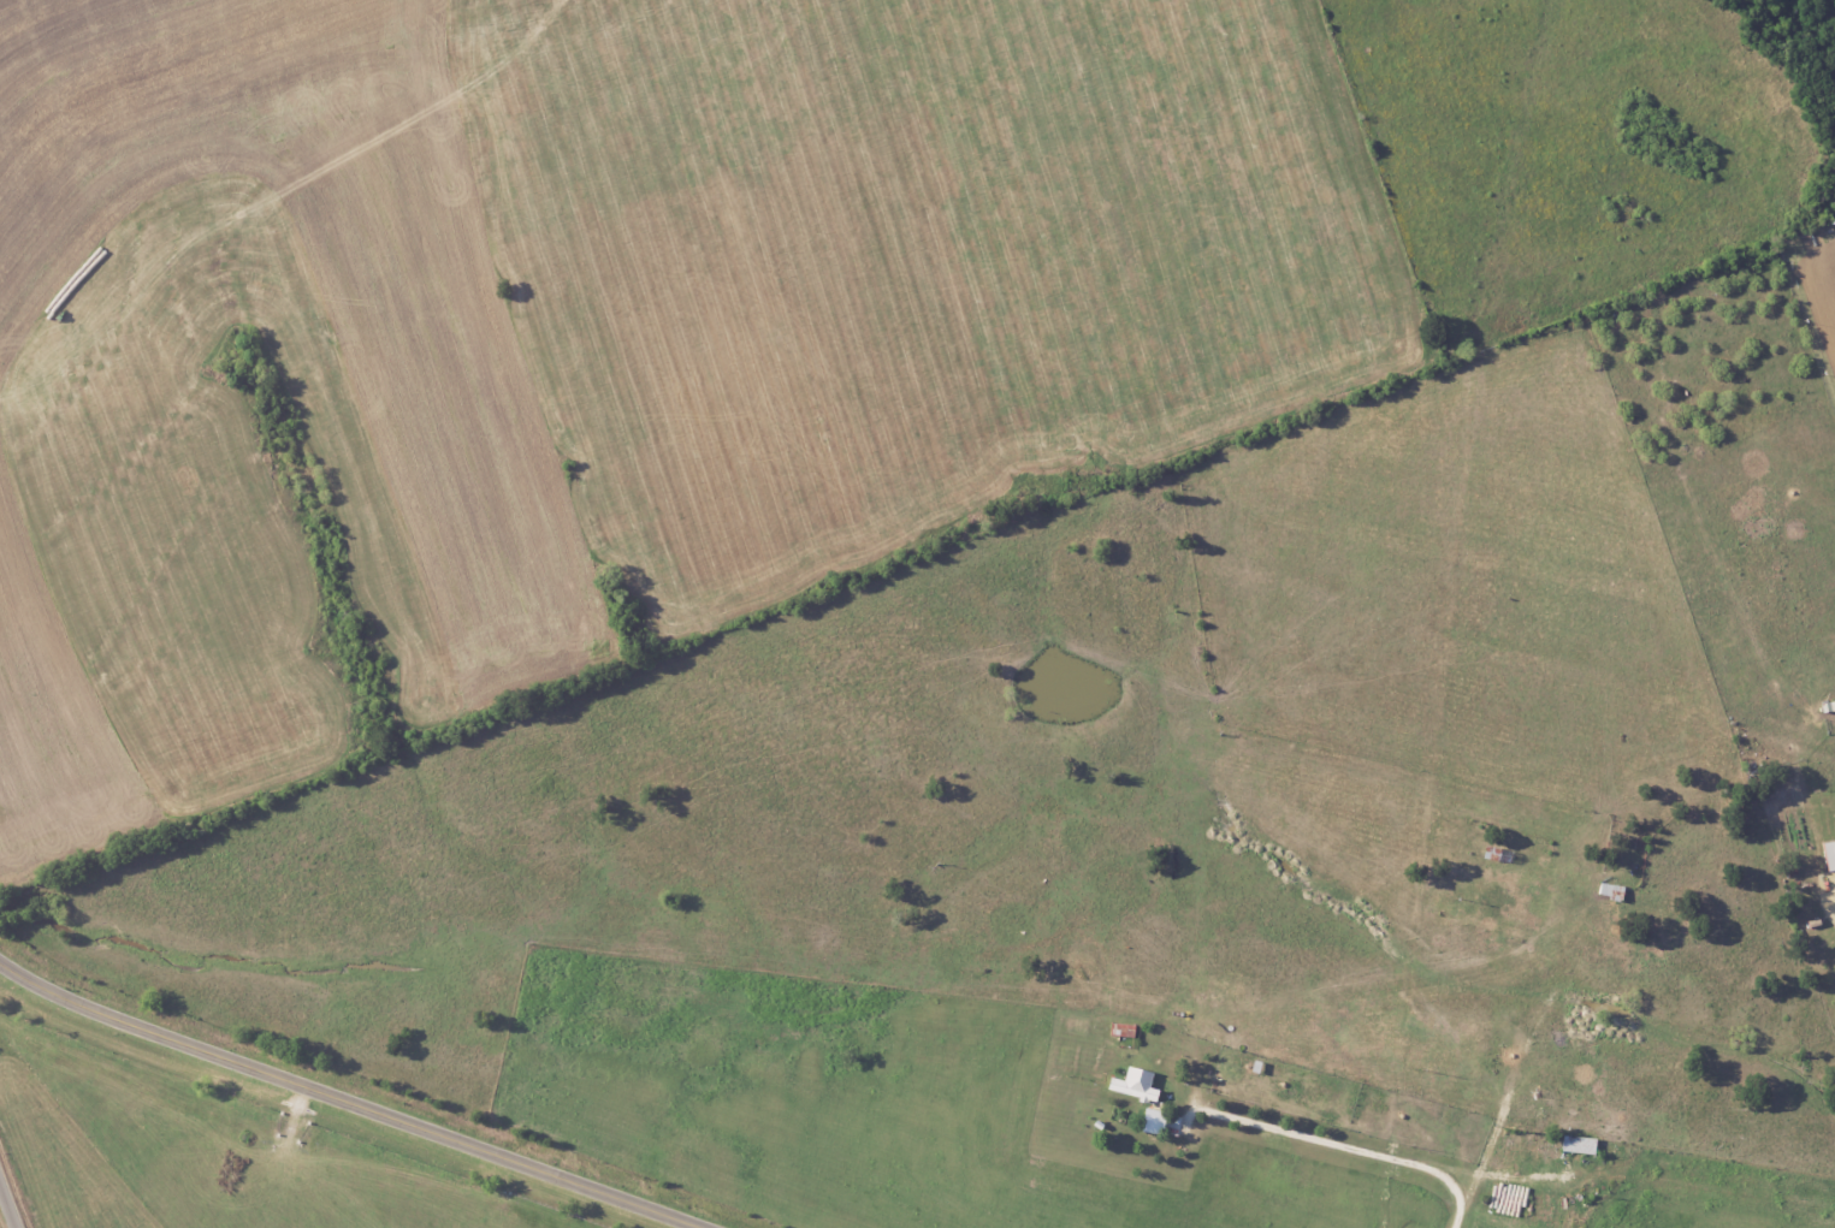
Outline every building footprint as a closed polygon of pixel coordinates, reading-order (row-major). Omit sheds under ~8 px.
[(1820,843),(1825,871),(1834,870),(1834,840),(1820,843)] [(1157,1090),(1147,1088),(1151,1073),(1126,1067),(1123,1081),(1109,1078),(1106,1091),(1154,1102),(1157,1090)]
